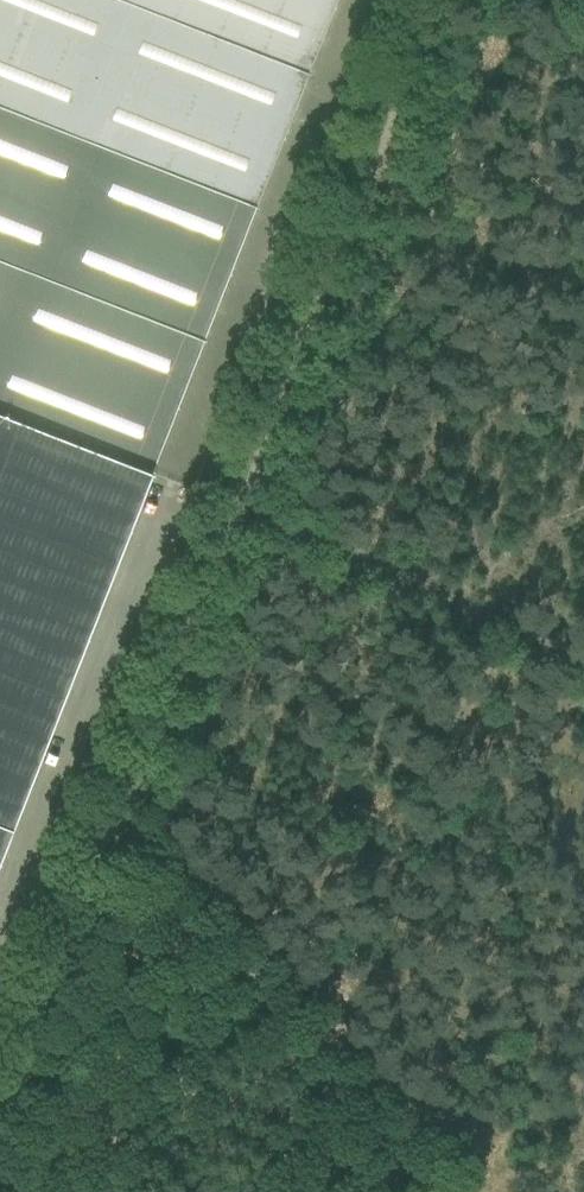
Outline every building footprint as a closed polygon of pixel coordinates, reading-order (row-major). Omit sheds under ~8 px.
[(150,473),(334,0),(0,0),(0,856),(150,473)]
